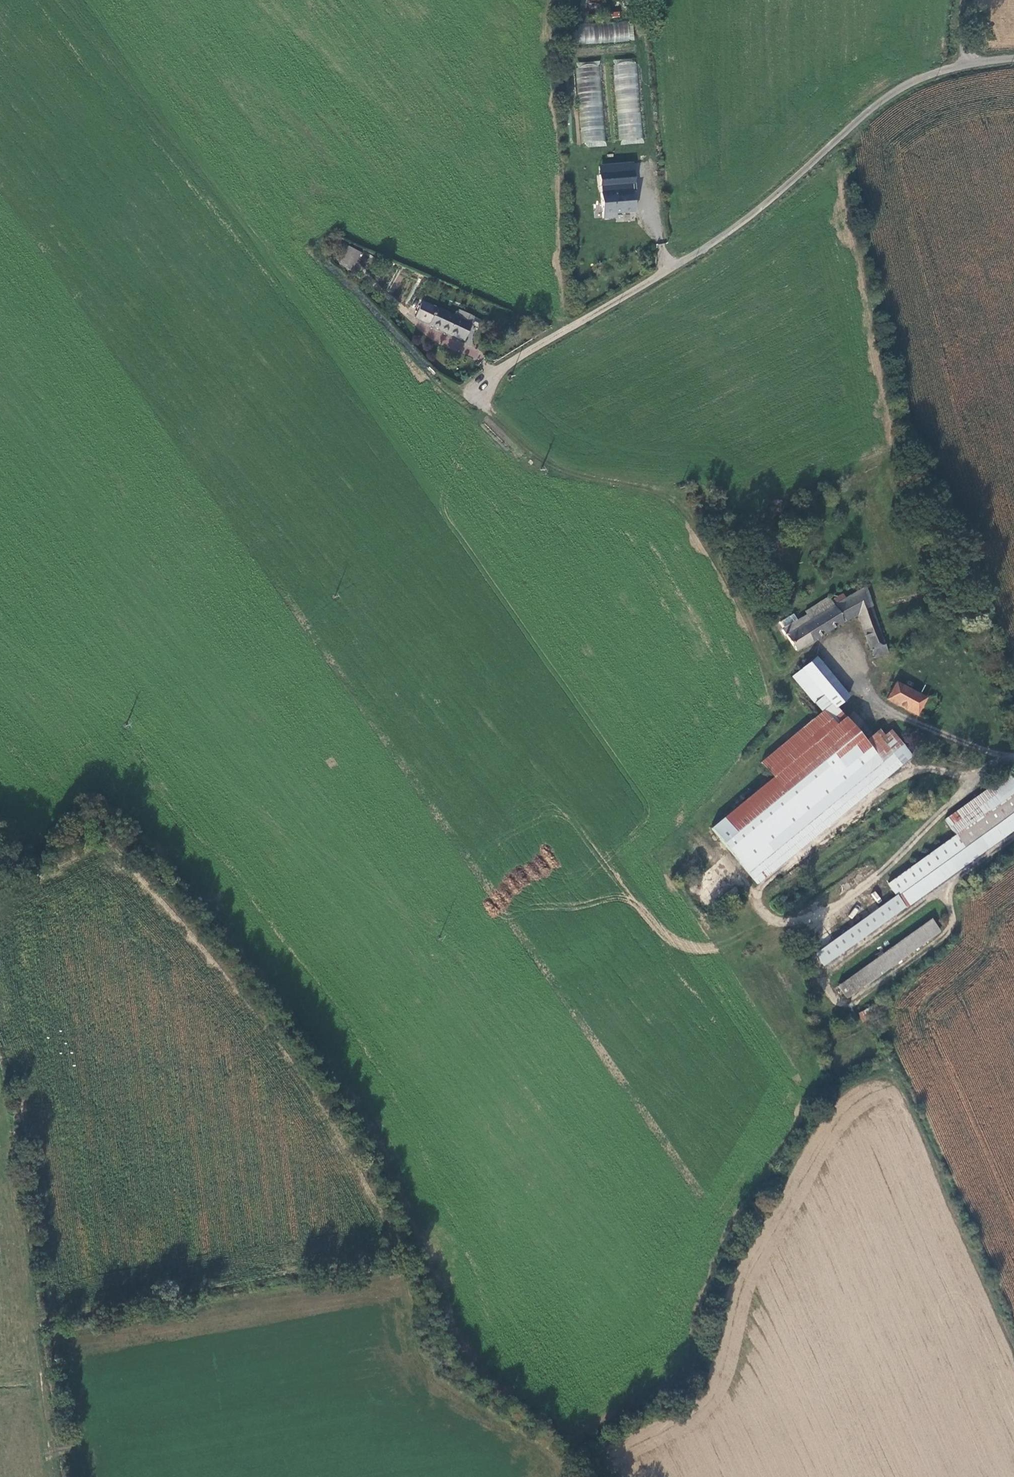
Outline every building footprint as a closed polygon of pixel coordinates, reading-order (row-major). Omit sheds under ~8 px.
[(578,42),(633,43),(634,24),(579,22),(578,42)] [(611,66),(619,142),(643,140),(636,63),(611,66)] [(575,69),(582,145),(606,143),(600,66),(575,69)] [(599,175),(602,217),(616,217),(615,212),(635,211),(633,191),(635,191),(634,172),(599,175)] [(360,253),(349,248),(339,265),(350,272),(360,253)] [(462,336),(472,311),(463,308),(460,315),(420,299),(413,318),(462,336)] [(866,586),(833,605),(843,622),(857,614),(874,657),(888,651),(866,586)] [(828,597),(805,610),(808,614),(810,619),(833,605),(828,597)] [(810,619),(808,614),(798,620),(785,627),(783,628),(796,650),(843,622),(833,605),(810,619)] [(781,621),(785,627),(798,620),(794,614),(781,621)] [(849,696),(816,657),(802,668),(803,669),(835,708),(835,707),(849,696)] [(865,741),(835,707),(835,708),(803,669),(793,676),(823,712),(761,762),(773,777),(711,828),(756,880),(766,872),(761,854),(798,845),(909,754),(890,731),(880,739),(875,733),(865,741)] [(887,699),(916,715),(926,698),(896,682),(890,692),(887,699)] [(955,835),(1013,792),(1013,784),(1007,775),(945,820),(955,835)] [(896,895),(1013,812),(1013,792),(955,835),(910,867),(888,883),(896,895)] [(1013,827),(1013,812),(896,895),(903,905),(1013,827)] [(766,872),(776,864),(777,861),(779,859),(781,858),(784,857),(785,857),(798,845),(761,854),(766,872)] [(877,869),(888,883),(910,867),(900,852),(877,869)] [(903,905),(896,895),(814,954),(823,965),(897,913),(903,905)] [(931,919),(837,986),(845,997),(939,930),(931,919)] [(858,1012),(862,1022),(871,1018),(868,1009),(858,1012)]
